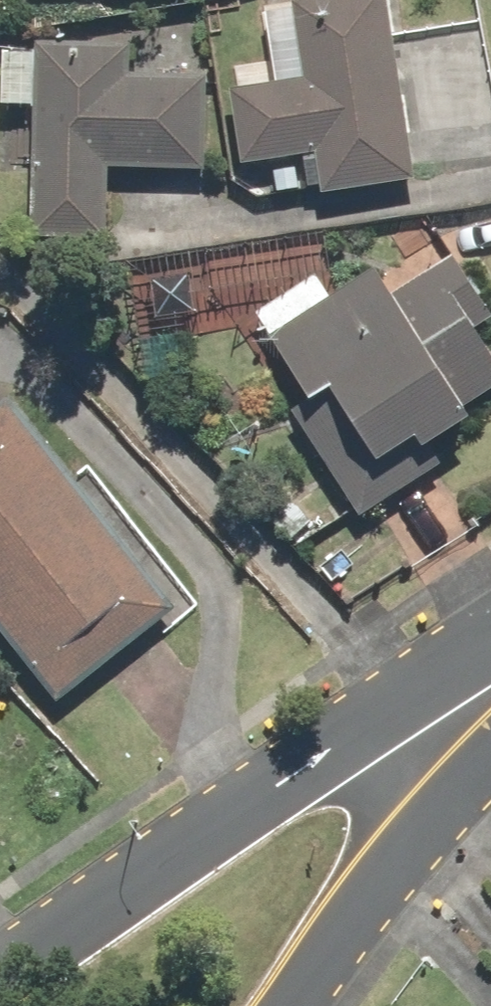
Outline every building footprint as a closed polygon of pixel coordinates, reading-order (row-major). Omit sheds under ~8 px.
[(327,152),(333,184),(416,171),(388,0),(311,0),(303,1),(316,78),(232,89),(242,164),(327,152)] [(107,236),(107,166),(111,166),(212,167),(212,76),(130,76),(130,47),(43,46),(42,138),(37,138),(38,237),(107,236)] [(452,254),(393,293),(375,267),(274,335),(313,392),(292,406),(366,516),(446,463),(432,443),(475,414),(469,406),(490,392),(490,348),(478,329),(490,320),(490,311),(452,254)] [(0,411),(0,623),(60,701),(176,612),(13,401),(0,411)]
